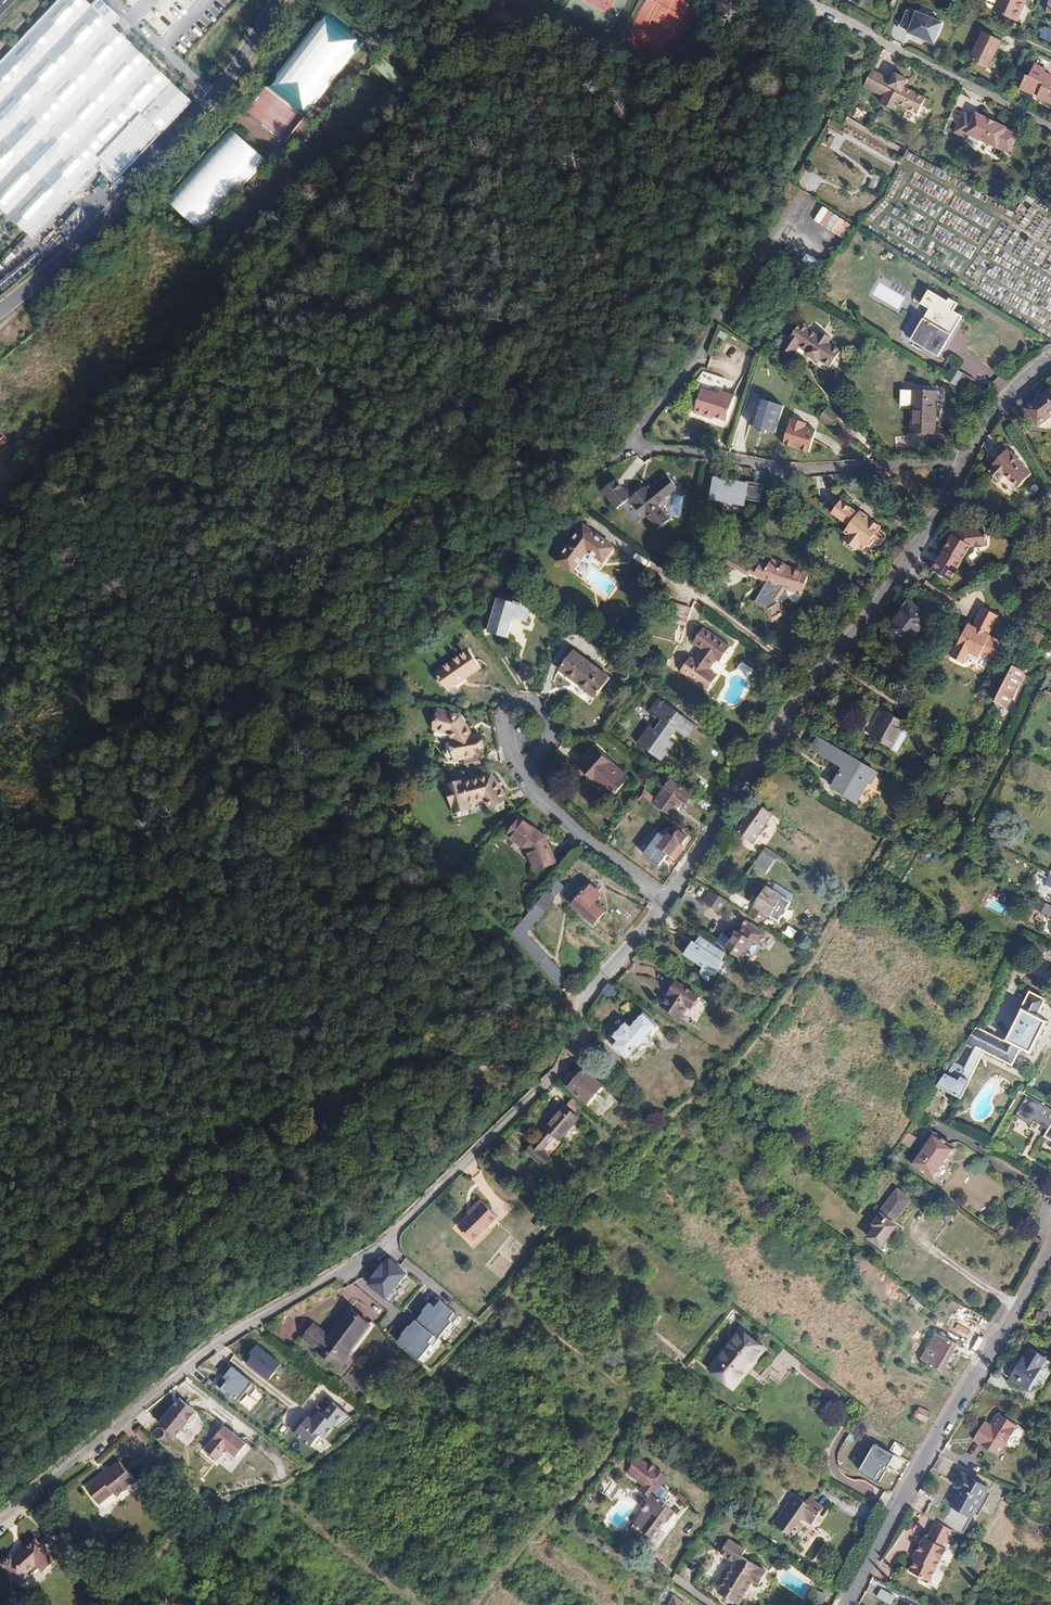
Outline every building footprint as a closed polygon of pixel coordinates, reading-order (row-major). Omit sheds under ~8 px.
[(0,60),(0,135),(71,201),(99,170),(115,184),(194,100),(112,24),(91,5),(86,0),(57,0),(0,60)] [(991,14),(990,15),(1012,25),(1021,7),(1023,8),(1027,0),(998,0),(991,14)] [(936,44),(945,24),(919,12),(918,15),(909,11),(902,25),(911,29),(910,32),(936,44)] [(361,46),(328,17),(270,88),(307,116),(361,46)] [(1050,41),(1050,38),(1050,29),(1044,25),(1039,37),(1050,41)] [(969,63),(985,71),(997,46),(989,42),(981,38),(969,63)] [(872,69),(864,85),(884,96),(880,102),(894,111),(898,104),(917,114),(924,98),(904,87),(908,80),(896,73),(892,80),(872,69)] [(1049,97),(1050,92),(1050,84),(1050,83),(1049,82),(1041,79),(1043,77),(1031,72),(1027,82),(1025,82),(1022,87),(1019,95),(1032,100),(1033,100),(1035,100),(1037,100),(1038,102),(1039,103),(1039,105),(1050,110),(1050,99),(1049,97)] [(1020,132),(976,112),(974,117),(964,112),(955,132),(965,137),(967,133),(1009,155),(1020,132)] [(205,232),(266,164),(232,133),(170,201),(205,232)] [(0,135),(0,208),(33,239),(71,201),(0,135)] [(921,316),(908,338),(935,355),(948,332),(949,332),(959,314),(949,309),(954,301),(946,295),(944,298),(925,287),(917,302),(927,307),(921,316)] [(841,355),(830,345),(833,341),(823,332),(819,336),(814,332),(813,328),(809,324),(803,323),(790,338),(786,334),(778,344),(793,356),(801,347),(807,352),(804,355),(815,364),(818,360),(830,369),(841,355)] [(950,390),(973,405),(983,390),(960,375),(950,390)] [(1019,406),(1033,428),(1050,415),(1050,384),(1019,406)] [(932,431),(935,388),(910,386),(906,429),(932,431)] [(709,419),(710,417),(722,420),(730,395),(716,390),(715,393),(698,388),(690,413),(709,419)] [(757,395),(748,425),(775,433),(784,405),(757,395)] [(817,419),(826,426),(834,416),(824,409),(817,419)] [(809,422),(792,417),(783,444),(810,452),(817,430),(807,427),(809,422)] [(1005,447),(991,461),(992,462),(986,469),(996,479),(1003,472),(1016,484),(1029,471),(1005,447)] [(602,490),(617,508),(635,494),(618,476),(602,490)] [(674,476),(660,486),(661,487),(636,506),(645,518),(649,515),(660,530),(673,520),(662,505),(683,489),(674,476)] [(783,487),(747,482),(746,500),(782,504),(783,487)] [(856,508),(853,511),(837,498),(827,511),(844,524),(842,537),(840,540),(854,550),(857,546),(867,543),(870,542),(877,543),(884,533),(877,528),(878,526),(856,508)] [(616,545),(587,522),(559,557),(573,568),(590,548),(605,560),(616,545)] [(968,545),(984,543),(983,537),(985,537),(984,532),(982,532),(981,527),(959,529),(954,537),(950,533),(941,549),(930,568),(947,579),(959,559),(959,560),(968,545)] [(744,577),(748,574),(764,582),(750,603),(761,609),(769,623),(782,613),(776,600),(780,589),(793,594),(800,592),(802,582),(805,577),(783,565),(774,561),(770,567),(764,564),(760,568),(738,556),(730,569),(744,577)] [(530,615),(533,602),(499,594),(492,627),(511,631),(516,611),(530,615)] [(670,599),(664,607),(671,613),(668,621),(687,628),(694,609),(670,599)] [(904,647),(927,617),(904,600),(882,630),(904,647)] [(983,613),(972,632),(968,629),(949,662),(961,668),(967,658),(977,663),(979,659),(991,665),(1000,647),(987,640),(998,621),(983,613)] [(720,663),(730,648),(704,630),(694,646),(702,651),(695,663),(691,660),(680,675),(692,683),(694,681),(698,684),(696,686),(707,693),(718,678),(708,672),(716,660),(720,663)] [(1035,653),(1042,642),(1031,636),(1025,647),(1035,653)] [(467,648),(433,672),(447,691),(480,667),(467,648)] [(612,677),(575,648),(560,667),(596,696),(612,677)] [(1006,709),(1024,671),(1010,664),(991,699),(1006,709)] [(462,709),(441,703),(436,721),(449,724),(454,733),(455,750),(483,747),(480,727),(473,728),(462,709)] [(669,738),(675,731),(686,739),(695,728),(662,703),(654,714),(661,720),(655,728),(651,725),(637,744),(659,760),(673,741),(669,738)] [(883,710),(867,734),(888,747),(904,723),(883,710)] [(855,801),(874,768),(814,735),(805,747),(838,766),(826,786),(855,801)] [(611,794),(628,776),(596,748),(579,766),(611,794)] [(505,792),(490,768),(445,779),(449,801),(467,798),(466,794),(483,791),(490,802),(505,792)] [(688,803),(694,796),(673,781),(657,802),(672,815),(684,800),(688,803)] [(645,791),(641,795),(647,800),(650,802),(654,798),(645,791)] [(622,818),(628,822),(647,800),(641,795),(622,818)] [(748,841),(771,812),(753,798),(731,828),(748,841)] [(542,833),(519,814),(505,830),(524,846),(531,867),(551,859),(545,841),(539,836),(542,833)] [(684,835),(674,829),(670,833),(665,830),(655,844),(667,854),(676,841),(678,843),(684,835)] [(766,846),(753,866),(767,875),(779,855),(766,846)] [(571,854),(582,861),(587,856),(575,848),(571,854)] [(1047,873),(1042,885),(1039,895),(1050,902),(1050,875),(1047,873)] [(523,933),(560,886),(551,879),(507,934),(554,986),(560,980),(553,972),(556,969),(523,933)] [(594,889),(586,883),(569,904),(593,921),(602,910),(587,898),(594,889)] [(776,884),(774,889),(791,898),(794,894),(776,884)] [(791,905),(765,886),(744,914),(753,920),(760,925),(767,915),(778,922),(791,905)] [(698,903),(714,914),(724,900),(708,889),(698,903)] [(1050,920),(1050,919),(1050,910),(1036,902),(1036,901),(1031,910),(1050,920)] [(736,934),(734,933),(722,951),(736,960),(748,942),(757,948),(766,935),(746,922),(746,921),(745,920),(743,919),(742,919),(740,919),(739,920),(738,921),(738,923),(738,924),(738,926),(739,927),(741,928),(736,934)] [(785,934),(794,938),(797,929),(788,926),(785,934)] [(723,954),(697,937),(693,942),(689,939),(679,954),(690,960),(692,958),(699,962),(697,965),(700,967),(697,971),(699,978),(706,981),(710,974),(719,960),(723,954)] [(605,984),(599,992),(606,998),(612,989),(605,984)] [(699,999),(676,984),(660,1007),(678,1019),(687,1007),(691,1010),(699,999)] [(945,1072),(937,1087),(961,1099),(984,1051),(1013,1066),(1022,1048),(1033,1053),(1048,1023),(1037,1017),(1046,998),(1029,989),(1019,1008),(1022,1009),(1006,1040),(970,1022),(961,1040),(975,1047),(959,1079),(945,1072)] [(642,1014),(628,1029),(622,1024),(609,1039),(614,1044),(612,1047),(618,1052),(619,1055),(623,1059),(625,1058),(627,1060),(640,1046),(643,1046),(645,1043),(645,1039),(656,1026),(642,1014)] [(599,1088),(580,1073),(566,1090),(584,1105),(599,1088)] [(1031,1098),(1016,1117),(1032,1128),(1035,1124),(1047,1133),(1050,1124),(1050,1112),(1031,1098)] [(555,1144),(576,1117),(563,1106),(542,1132),(542,1133),(523,1156),(540,1170),(546,1162),(547,1163),(560,1148),(555,1144)] [(929,1179),(952,1149),(930,1132),(908,1162),(929,1179)] [(907,1133),(902,1144),(909,1147),(914,1136),(907,1133)] [(873,1216),(869,1221),(873,1224),(863,1238),(882,1252),(900,1226),(891,1219),(907,1199),(893,1188),(879,1208),(873,1216)] [(934,1208),(938,1203),(925,1192),(921,1198),(934,1208)] [(480,1220),(490,1210),(475,1196),(451,1220),(465,1234),(461,1238),(466,1242),(484,1224),(480,1220)] [(368,1272),(362,1279),(387,1300),(410,1271),(391,1258),(374,1277),(368,1272)] [(435,1295),(398,1342),(421,1360),(460,1315),(435,1295)] [(334,1364),(367,1323),(345,1306),(324,1333),(308,1322),(299,1334),(314,1346),(313,1348),(334,1364)] [(1046,1322),(1047,1312),(1037,1311),(1036,1320),(1046,1322)] [(732,1387),(762,1348),(738,1329),(708,1369),(732,1387)] [(941,1369),(955,1343),(934,1331),(919,1357),(941,1369)] [(262,1346),(247,1363),(269,1379),(282,1363),(262,1346)] [(1005,1378),(1025,1390),(1044,1359),(1025,1347),(1005,1378)] [(231,1363),(214,1383),(240,1403),(255,1384),(231,1363)] [(305,1413),(292,1431),(312,1447),(320,1436),(328,1441),(355,1411),(336,1396),(323,1413),(316,1406),(309,1416),(305,1413)] [(197,1411),(179,1397),(159,1423),(178,1439),(197,1411)] [(932,1416),(918,1410),(914,1420),(928,1425),(932,1416)] [(992,1413),(987,1424),(983,1421),(969,1441),(997,1455),(1014,1425),(992,1413)] [(225,1425),(207,1448),(220,1458),(228,1449),(237,1457),(249,1444),(225,1425)] [(891,1452),(903,1457),(907,1448),(895,1443),(891,1452)] [(895,1457),(875,1446),(861,1472),(881,1483),(895,1457)] [(647,1463),(637,1455),(626,1470),(643,1482),(639,1488),(648,1495),(644,1501),(649,1505),(632,1527),(641,1534),(645,1529),(651,1534),(664,1518),(666,1520),(674,1509),(658,1496),(659,1494),(659,1493),(659,1491),(658,1489),(657,1488),(656,1488),(667,1475),(656,1466),(654,1468),(656,1465),(650,1460),(647,1463)] [(131,1480),(114,1461),(81,1489),(94,1504),(108,1492),(112,1496),(131,1480)] [(959,1488),(950,1504),(970,1515),(988,1486),(961,1473),(954,1485),(959,1488)] [(663,1498),(672,1505),(677,1498),(669,1491),(663,1498)] [(799,1498),(789,1492),(770,1520),(788,1534),(798,1521),(795,1519),(800,1515),(807,1521),(817,1506),(806,1498),(808,1496),(803,1492),(799,1498)] [(904,1572),(926,1584),(943,1551),(937,1548),(940,1542),(943,1543),(950,1531),(941,1527),(931,1521),(925,1533),(927,1535),(924,1540),(919,1537),(911,1552),(913,1554),(904,1572)] [(741,1554),(745,1547),(728,1535),(719,1550),(736,1562),(729,1571),(728,1570),(719,1584),(726,1590),(724,1592),(737,1601),(752,1578),(757,1582),(765,1571),(741,1554)] [(21,1547),(19,1545),(11,1552),(13,1554),(9,1558),(6,1555),(0,1560),(0,1565),(13,1580),(21,1572),(19,1570),(30,1560),(37,1569),(49,1558),(31,1538),(21,1547)] [(881,1589),(877,1598),(892,1604),(896,1595),(881,1589)] [(675,1597),(669,1604),(686,1604),(675,1597)]
